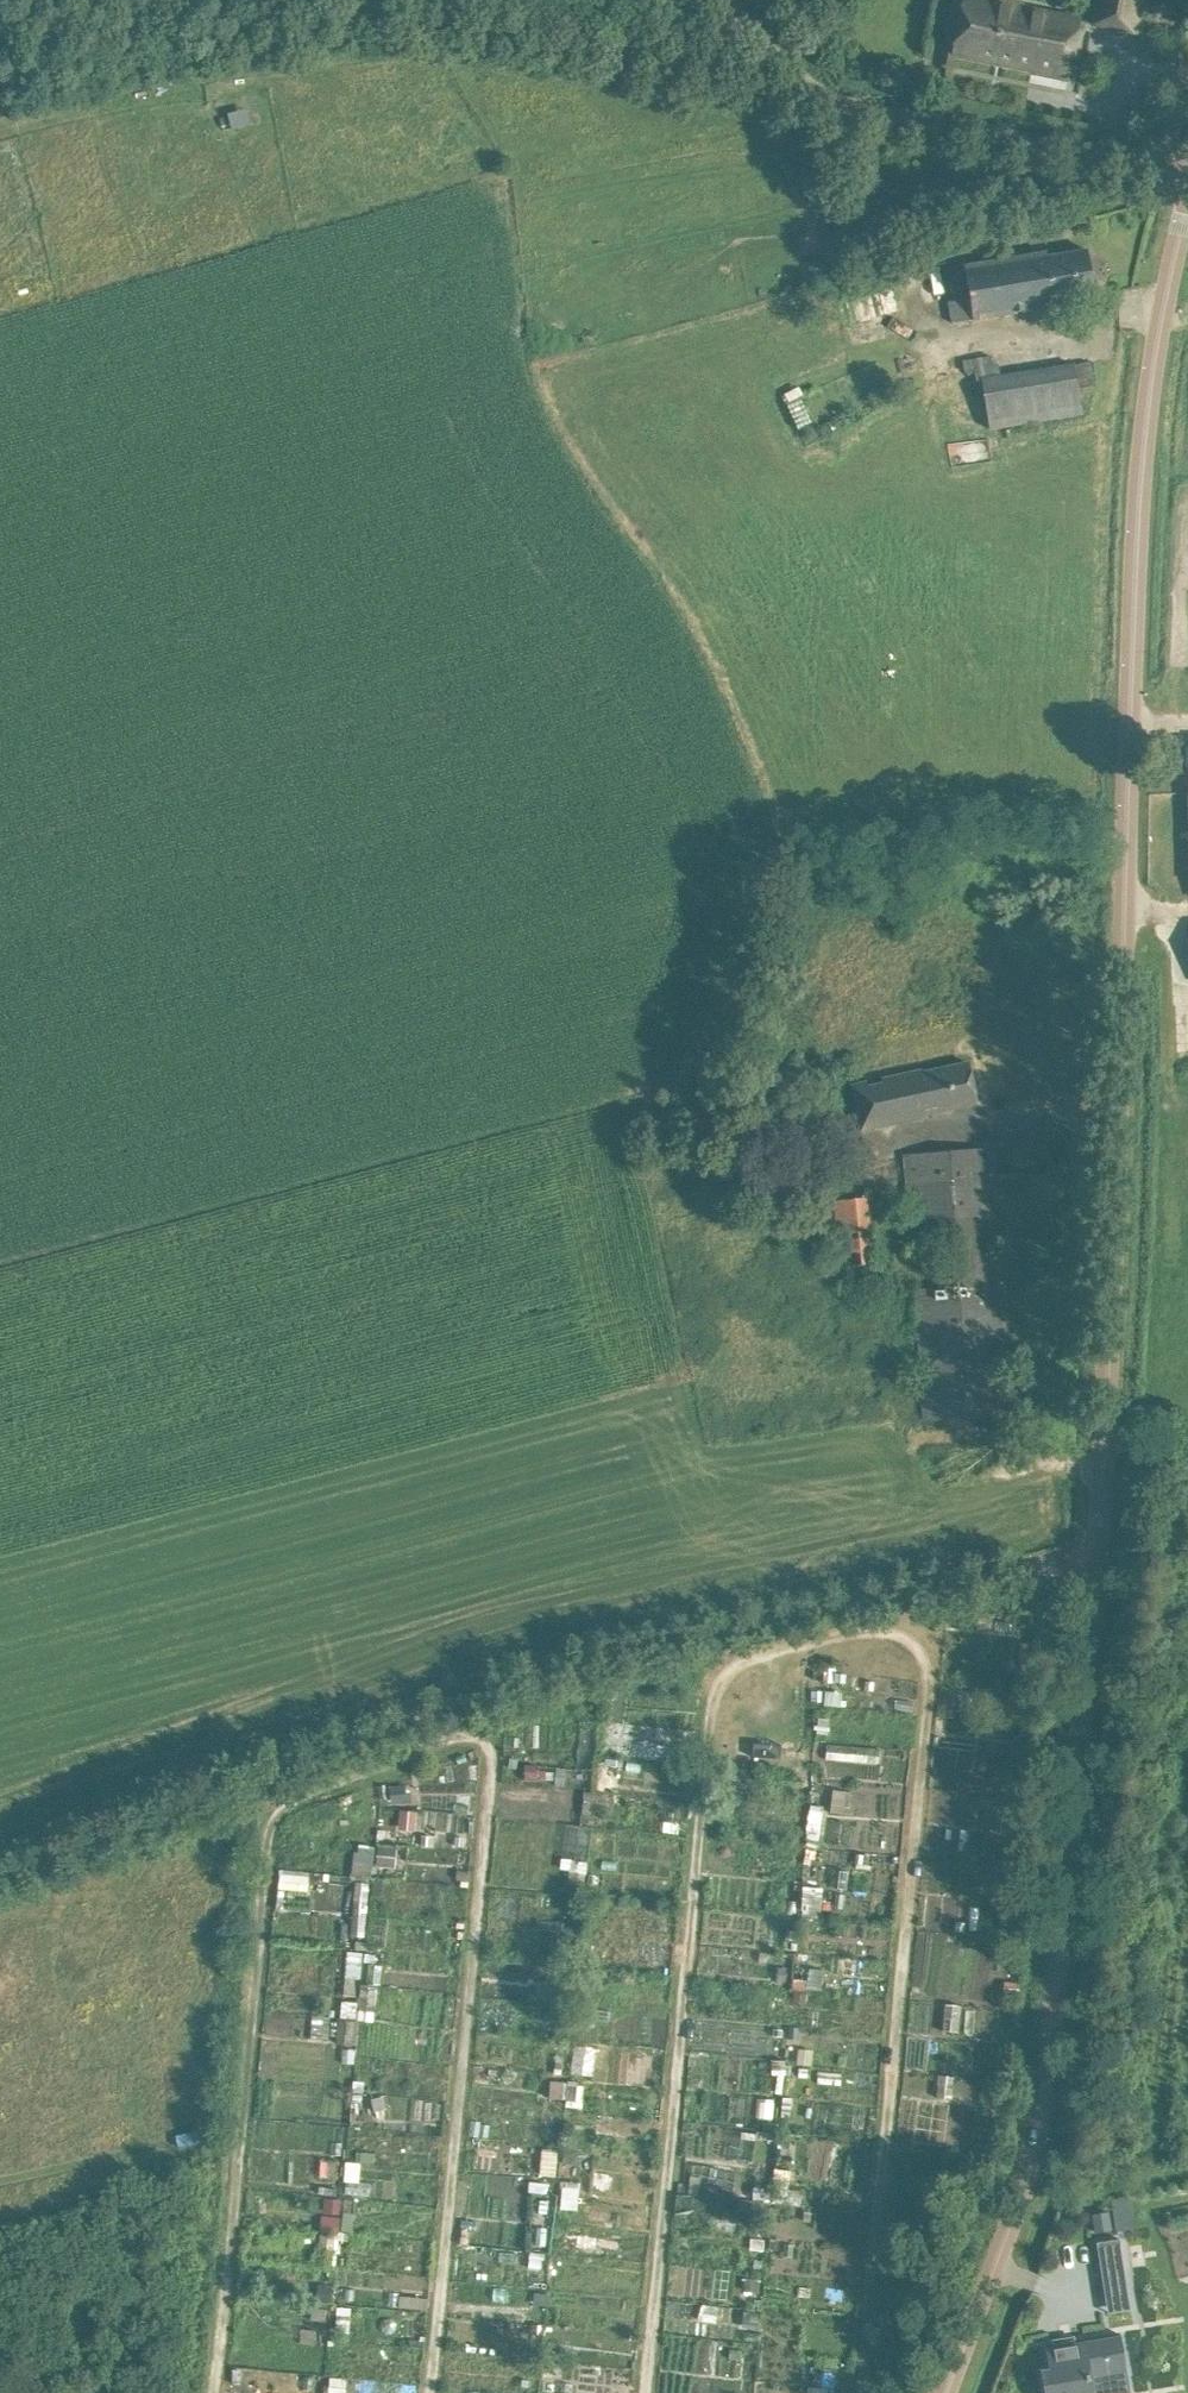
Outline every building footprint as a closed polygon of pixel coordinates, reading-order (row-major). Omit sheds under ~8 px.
[(1006,0),(962,0),(951,53),(1068,77),(1075,14),(1006,0)] [(1047,256),(1046,252),(964,266),(969,296),(947,300),(951,323),(1055,305),(1055,301),(1095,294),(1088,249),(1047,256)] [(837,298),(846,327),(899,312),(891,284),(837,298)] [(994,354),(966,358),(968,371),(976,370),(977,379),(982,379),(989,428),(1058,417),(1082,413),(1078,389),(1093,386),(1089,361),(1067,365),(997,375),(994,354)] [(866,1078),(852,1081),(862,1129),(921,1117),(921,1114),(976,1103),(967,1060),(922,1069),(921,1066),(881,1075),(881,1078),(866,1081),(866,1078)] [(906,1155),(913,1242),(955,1239),(959,1286),(914,1289),(923,1419),(1012,1413),(996,1200),(1037,1197),(1035,1171),(994,1174),(992,1148),(906,1155)] [(840,1265),(874,1261),(867,1197),(833,1200),(840,1265)] [(356,1841),(345,1933),(364,1935),(375,1843),(356,1841)] [(375,1865),(396,1868),(400,1845),(379,1841),(375,1865)] [(338,2041),(356,2042),(360,1997),(358,1997),(363,1950),(347,1949),(338,2041)] [(594,2073),(597,2044),(574,2042),(570,2071),(594,2073)] [(551,2099),(584,2100),(585,2080),(551,2079),(551,2099)] [(541,2174),(557,2174),(559,2149),(542,2148),(541,2174)] [(578,2208),(580,2180),(563,2179),(561,2207),(578,2208)] [(1131,2194),(1114,2196),(1119,2229),(1137,2226),(1131,2194)] [(1107,2212),(1093,2214),(1096,2231),(1110,2229),(1107,2212)] [(1120,2238),(1096,2242),(1105,2293),(1128,2289),(1120,2238)] [(1043,2371),(1047,2392),(1092,2392),(1090,2379),(1120,2374),(1113,2336),(1083,2341),(1048,2347),(1051,2370),(1043,2371)] [(311,2374),(234,2367),(232,2392),(309,2392),(311,2374)]
